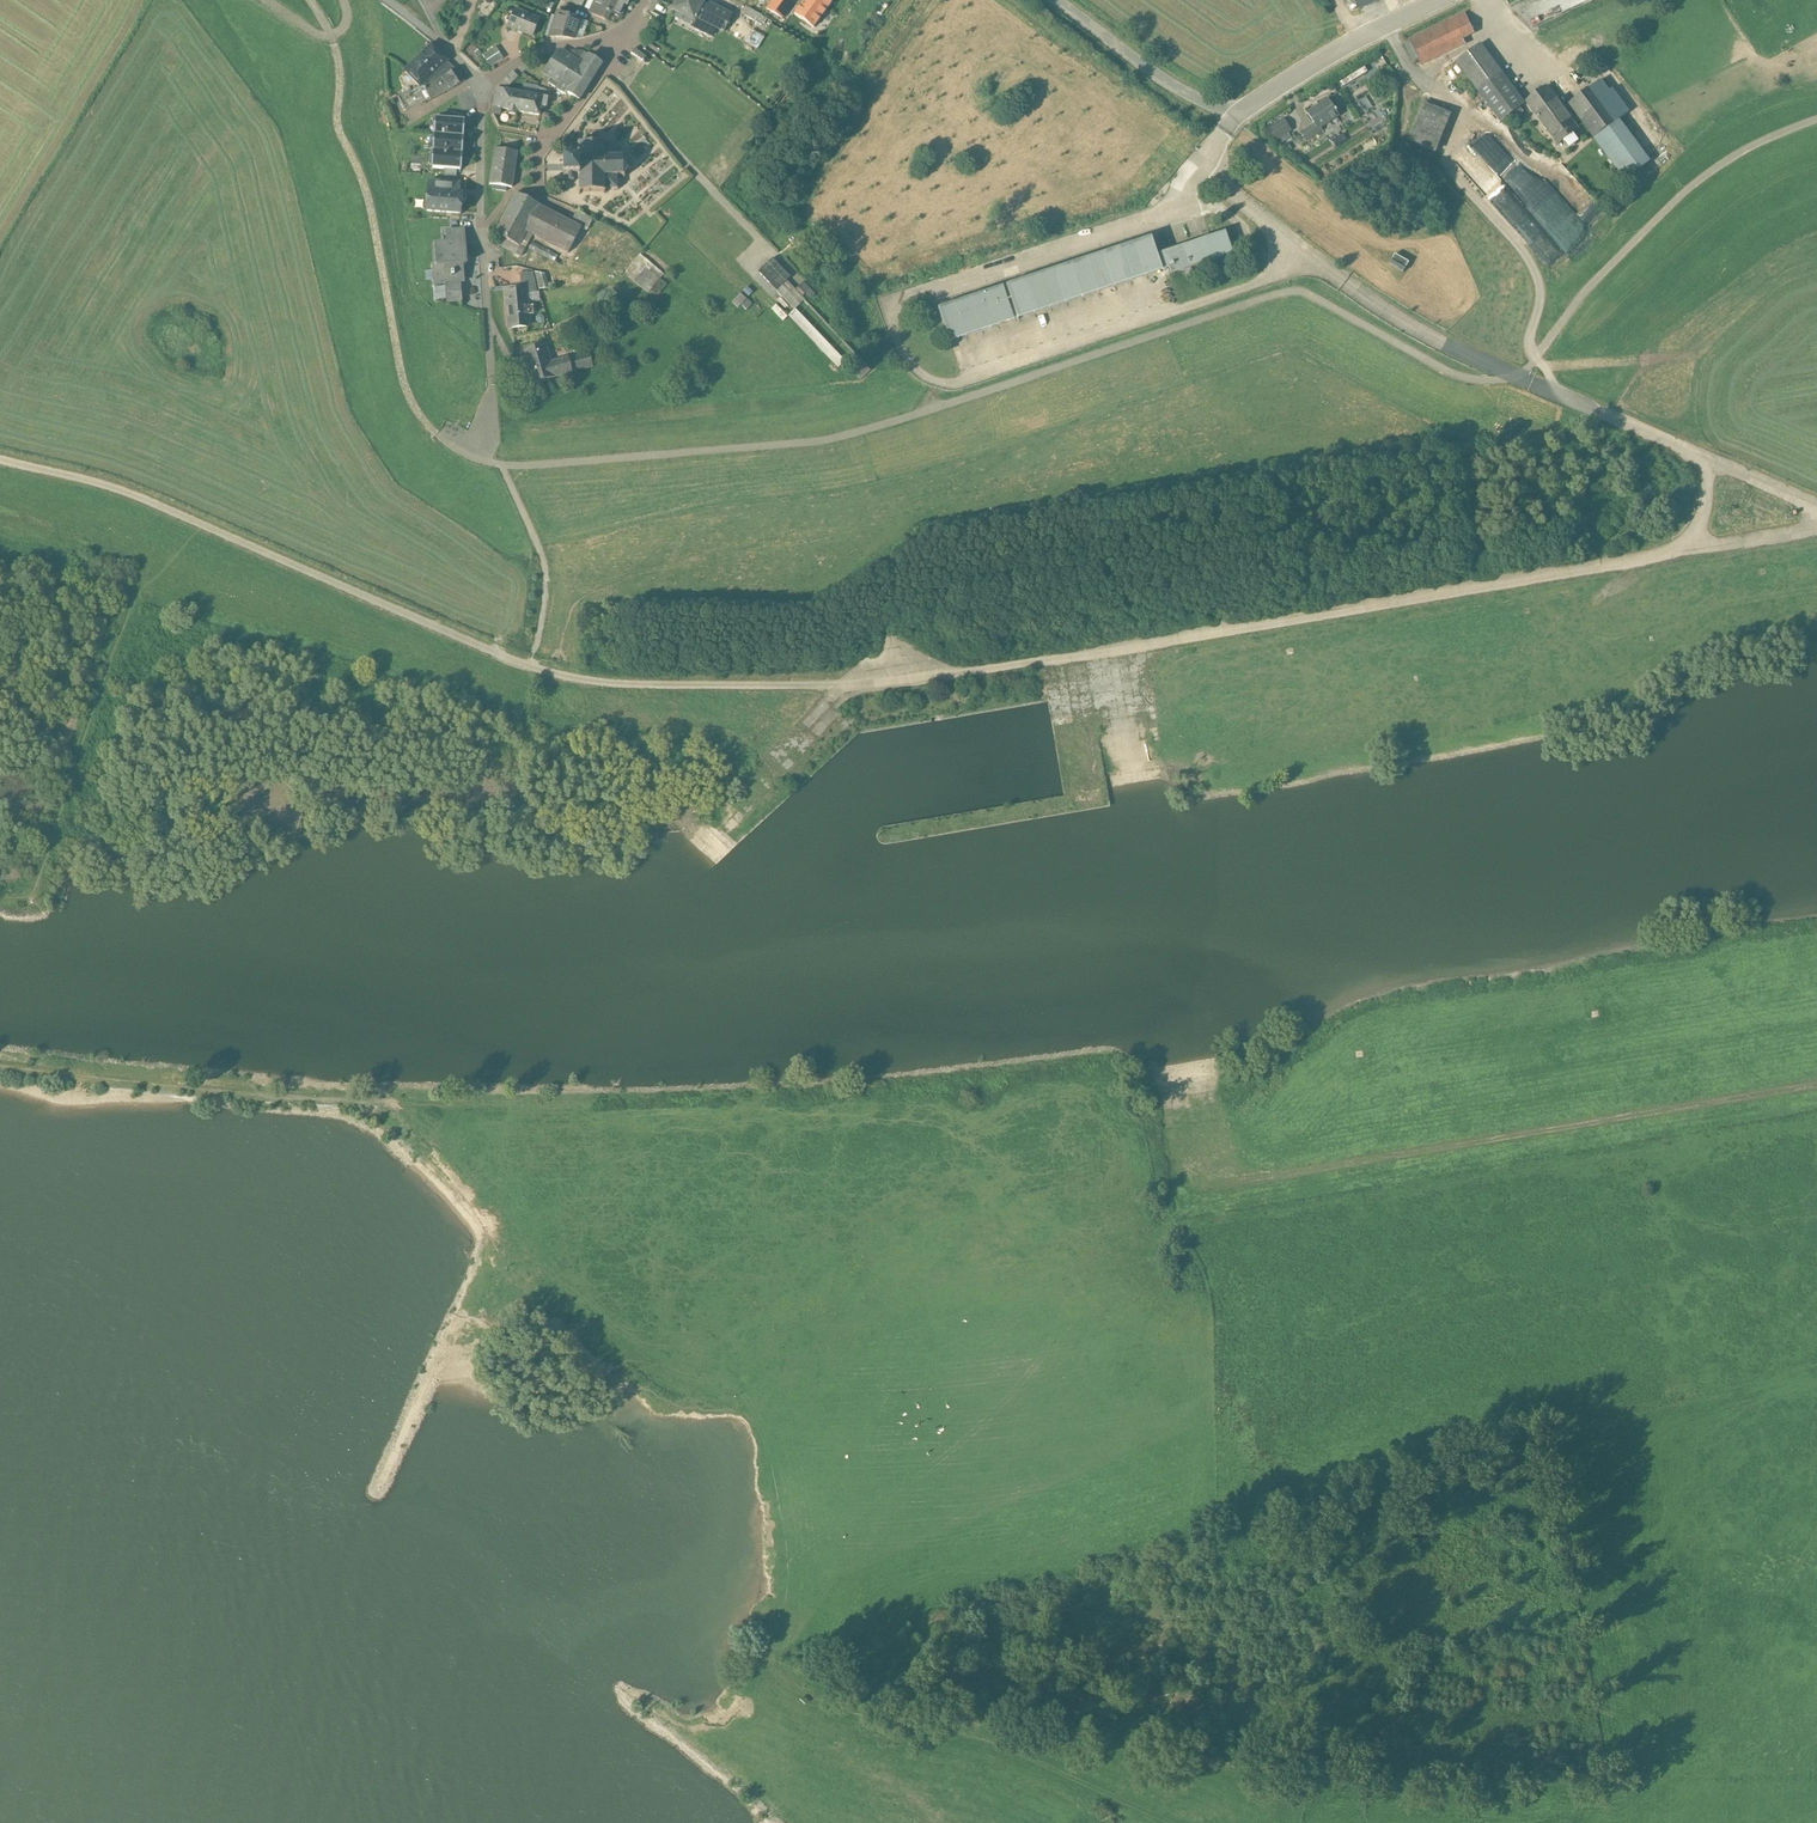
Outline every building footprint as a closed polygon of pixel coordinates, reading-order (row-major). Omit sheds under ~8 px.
[(590,13),(605,20),(609,12),(619,17),(625,5),(627,6),(630,0),(596,0),(590,13)] [(673,9),(695,21),(705,2),(706,0),(677,0),(673,9)] [(790,0),(773,0),(766,9),(783,19),(794,3),(790,0)] [(833,0),(804,0),(794,14),(813,28),(833,0)] [(731,15),(705,2),(695,21),(693,25),(713,35),(717,27),(723,30),(731,15)] [(761,14),(749,8),(745,16),(756,22),(761,14)] [(539,20),(514,10),(508,26),(532,36),(539,20)] [(580,20),(559,12),(551,36),(574,37),(580,20)] [(1465,15),(1455,20),(1463,38),(1474,32),(1465,15)] [(1455,20),(1411,41),(1420,61),(1441,51),(1464,40),(1463,38),(1455,20)] [(752,29),(746,41),(759,48),(765,36),(752,29)] [(1501,73),(1480,44),(1457,61),(1478,90),(1501,73)] [(447,61),(432,45),(406,70),(422,86),(447,61)] [(495,47),(483,55),(490,67),(502,59),(495,47)] [(637,49),(633,54),(647,62),(650,57),(637,49)] [(569,55),(562,51),(558,52),(544,74),(551,78),(548,83),(557,88),(557,89),(565,95),(567,93),(566,92),(589,55),(583,51),(572,51),(569,55)] [(1441,51),(1420,61),(1424,70),(1445,60),(1441,51)] [(589,55),(566,92),(567,93),(579,100),(602,63),(589,55)] [(447,61),(422,86),(424,87),(440,80),(443,78),(444,78),(457,70),(456,67),(455,68),(447,61)] [(1575,75),(1583,65),(1578,61),(1570,71),(1575,75)] [(443,78),(440,80),(424,87),(415,91),(418,97),(423,98),(427,95),(431,101),(465,81),(457,70),(444,78),(443,78)] [(513,71),(504,80),(510,86),(519,77),(513,71)] [(1501,73),(1478,90),(1500,120),(1513,111),(1517,117),(1524,112),(1519,106),(1523,103),(1501,73)] [(1601,80),(1569,104),(1571,107),(1594,139),(1600,135),(1619,121),(1630,112),(1612,89),(1609,91),(1601,80)] [(1547,86),(1526,101),(1558,145),(1580,130),(1566,111),(1571,107),(1569,104),(1563,108),(1547,86)] [(543,96),(497,88),(494,104),(500,109),(540,116),(543,96)] [(415,91),(398,97),(406,110),(426,102),(431,101),(427,95),(423,98),(418,97),(415,91)] [(1315,123),(1301,132),(1306,140),(1323,130),(1321,127),(1339,115),(1337,111),(1338,111),(1337,109),(1336,110),(1329,99),(1308,113),(1315,123)] [(1450,114),(1423,103),(1408,139),(1436,150),(1450,114)] [(435,118),(434,135),(464,137),(465,120),(435,118)] [(1283,119),(1268,128),(1273,135),(1278,132),(1287,126),(1283,119)] [(1619,121),(1600,135),(1630,176),(1649,162),(1619,121)] [(1278,132),(1273,135),(1278,143),(1283,140),(1278,132)] [(434,135),(433,151),(463,153),(464,137),(434,135)] [(577,159),(563,159),(563,176),(569,176),(568,178),(569,180),(571,181),(573,180),(574,178),(573,176),(577,176),(577,178),(579,178),(579,190),(577,192),(579,194),(581,192),(601,192),(603,194),(606,192),(604,189),(614,189),(617,191),(619,189),(617,187),(617,176),(622,176),(623,178),(626,177),(625,174),(627,171),(631,172),(631,170),(628,169),(628,164),(631,163),(630,160),(627,161),(624,158),(625,155),(623,154),(621,157),(604,157),(604,145),(606,143),(604,141),(602,143),(582,143),(579,141),(577,143),(580,145),(580,158),(577,158),(577,159)] [(1520,201),(1472,147),(1454,163),(1550,269),(1568,255),(1520,201)] [(517,152),(495,148),(490,184),(493,185),(507,187),(512,187),(517,152)] [(463,153),(433,151),(431,168),(462,171),(463,153)] [(1561,164),(1544,179),(1586,226),(1603,210),(1561,164)] [(1544,179),(1520,201),(1568,255),(1592,233),(1586,226),(1544,179)] [(460,185),(428,183),(426,212),(461,214),(462,201),(463,201),(464,200),(465,199),(466,198),(465,196),(464,195),(463,195),(459,194),(460,185)] [(540,204),(516,192),(503,217),(527,230),(540,204)] [(571,221),(540,204),(527,230),(568,251),(582,226),(571,221)] [(571,221),(582,226),(591,231),(596,220),(577,211),(571,221)] [(527,230),(503,217),(495,232),(503,236),(519,244),(527,230)] [(465,230),(447,231),(448,243),(465,242),(465,230)] [(1225,232),(1157,254),(1162,270),(1169,268),(1171,274),(1232,254),(1225,232)] [(519,244),(503,236),(499,245),(522,256),(526,248),(519,244)] [(1162,270),(1157,254),(1151,237),(1007,285),(1018,319),(1162,270)] [(559,254),(531,240),(528,247),(555,262),(559,254)] [(448,243),(437,244),(438,265),(434,266),(435,285),(448,284),(449,291),(461,290),(460,279),(464,279),(463,265),(467,264),(465,242),(448,243)] [(665,273),(640,252),(623,273),(649,293),(665,273)] [(1397,252),(1391,263),(1406,270),(1411,260),(1397,252)] [(773,259),(759,272),(795,310),(805,300),(787,281),(791,277),(773,259)] [(545,271),(533,272),(537,288),(549,287),(545,271)] [(533,272),(520,273),(522,289),(526,289),(527,301),(540,300),(537,288),(533,272)] [(1002,287),(938,308),(949,342),(1014,320),(1002,287)] [(522,289),(507,290),(508,307),(527,306),(527,301),(526,289),(522,289)] [(461,290),(449,291),(449,302),(462,301),(461,290)] [(741,294),(732,302),(738,308),(742,305),(747,310),(752,305),(741,294)] [(527,306),(508,307),(510,326),(529,325),(527,306)] [(844,362),(795,310),(788,316),(837,368),(844,362)] [(546,343),(522,349),(527,365),(545,360),(546,366),(552,364),(551,361),(546,343)] [(589,353),(574,357),(578,369),(592,365),(589,353)] [(568,357),(551,361),(552,364),(556,377),(572,372),(568,357)] [(545,360),(527,365),(532,383),(556,377),(552,364),(546,366),(545,360)] [(871,370),(865,364),(855,373),(861,379),(871,370)] [(527,398),(521,400),(525,412),(531,411),(527,398)]
